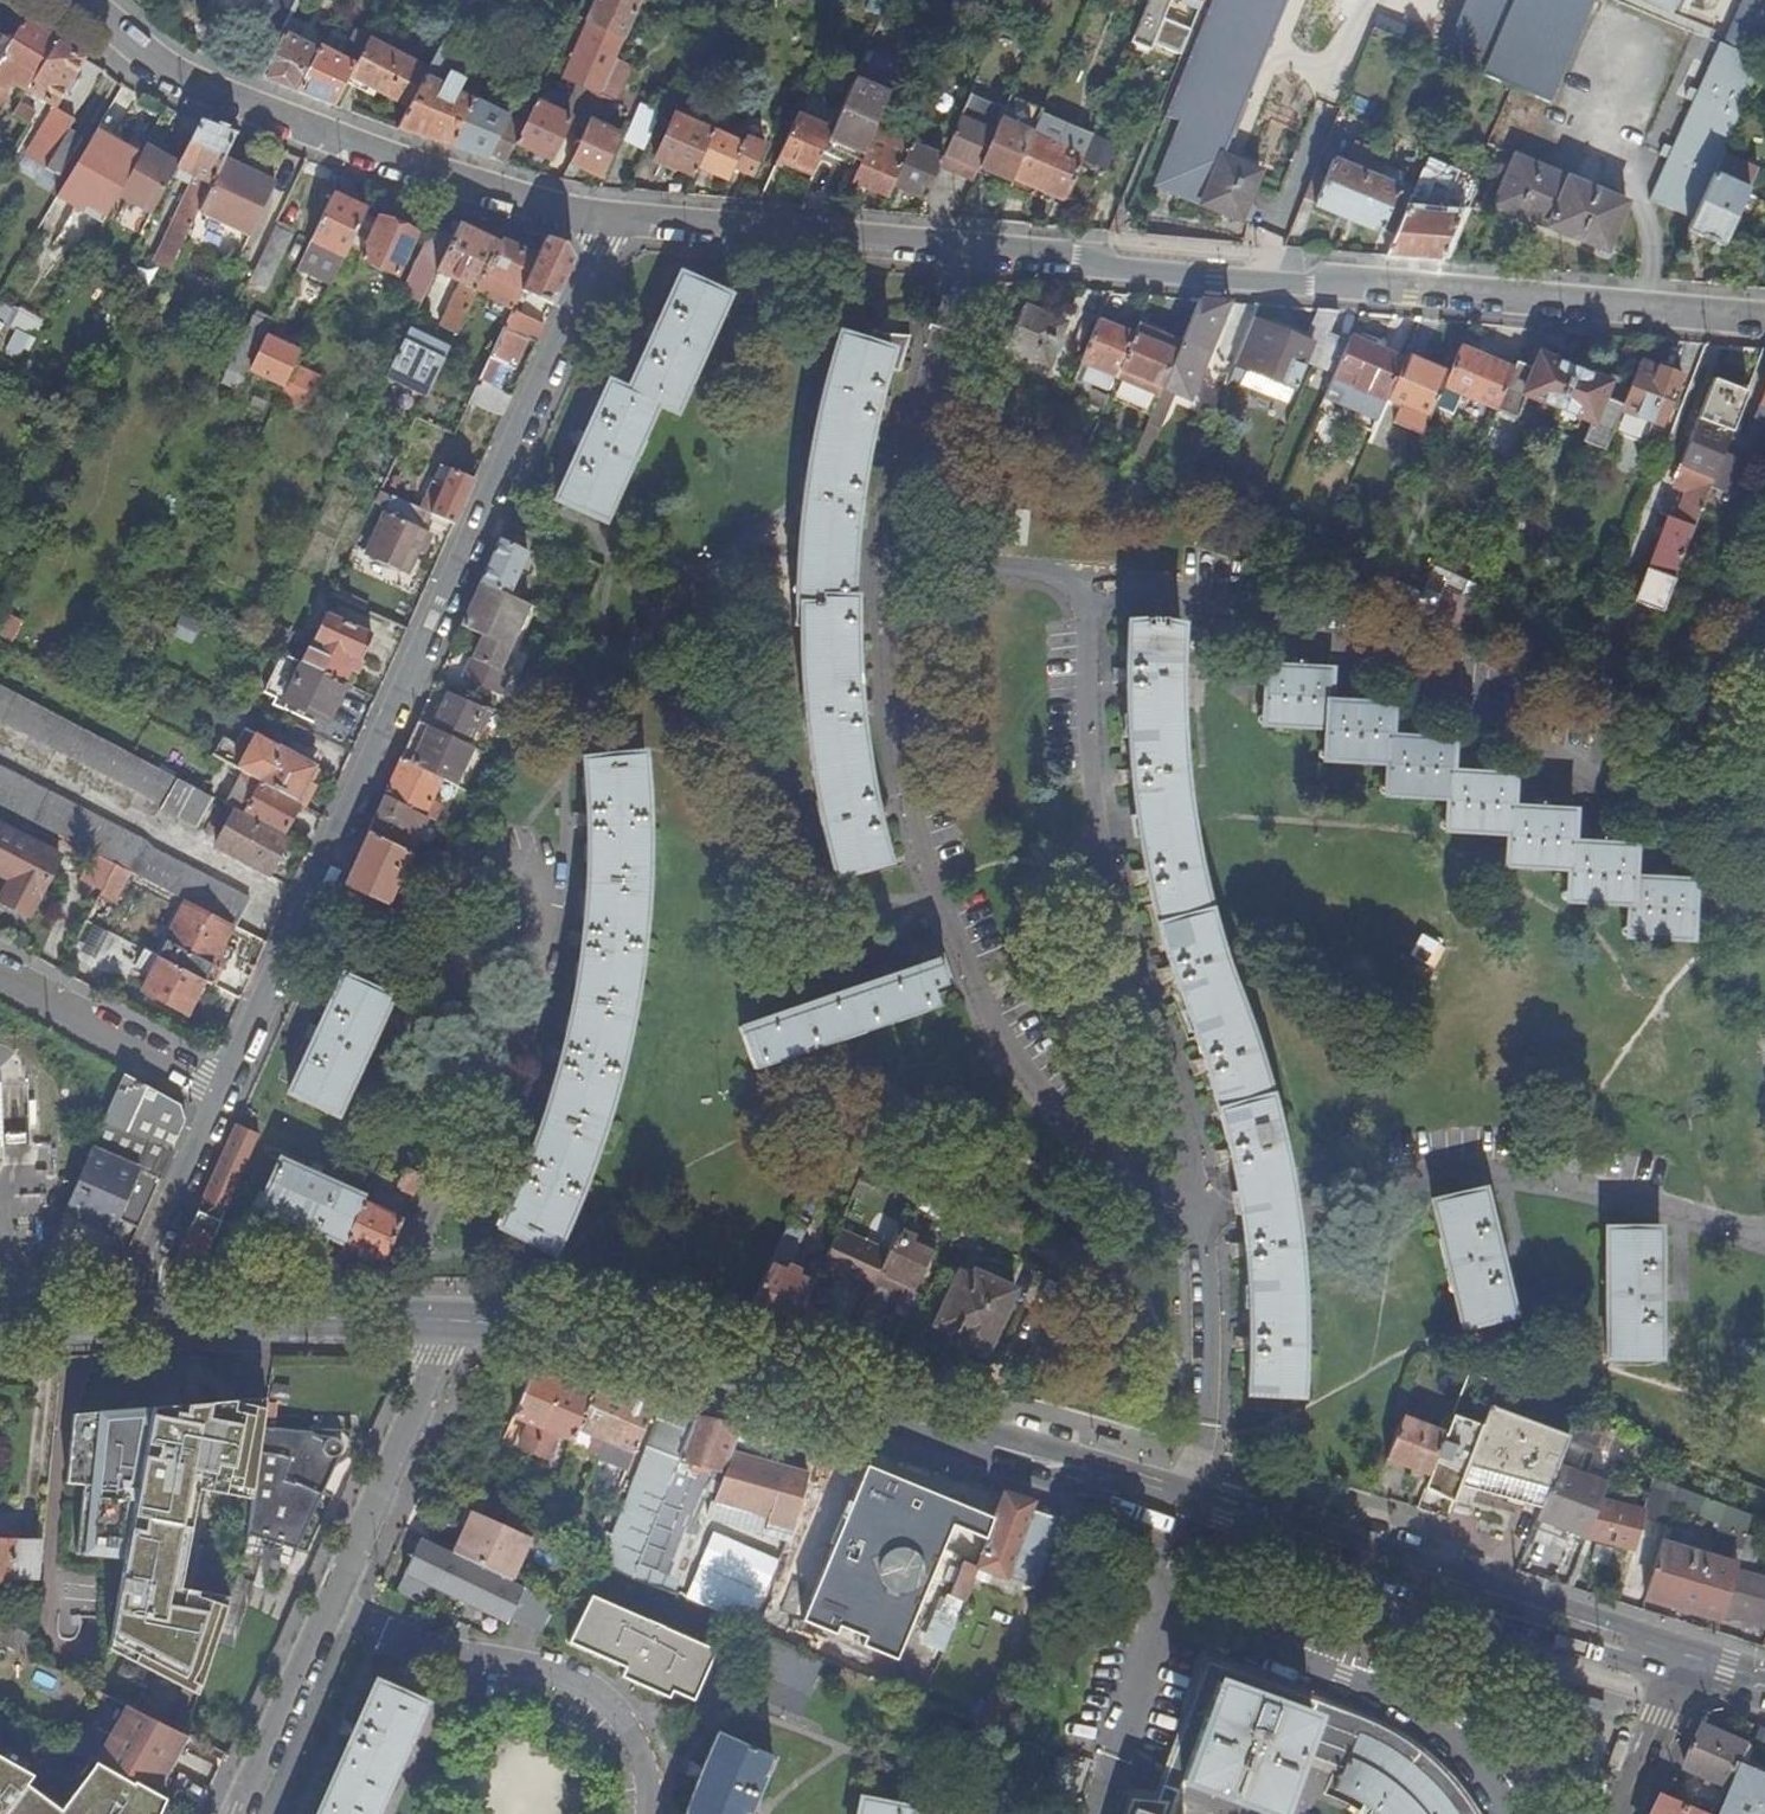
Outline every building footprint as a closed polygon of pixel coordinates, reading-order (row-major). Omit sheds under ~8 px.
[(588,23),(626,39),(643,0),(597,0),(588,23)] [(1046,14),(1052,0),(1013,0),(1046,14)] [(1165,116),(1181,123),(1156,186),(1241,221),(1260,172),(1221,156),(1285,0),(1212,0),(1165,116)] [(1199,11),(1204,0),(1181,0),(1180,3),(1199,11)] [(1550,105),(1594,0),(1470,0),(1445,60),(1550,105)] [(1674,12),(1679,0),(1644,0),(1674,12)] [(1724,45),(1764,62),(1764,59),(1764,0),(1744,0),(1724,45)] [(56,42),(22,22),(10,42),(0,58),(0,99),(7,89),(9,90),(16,77),(21,69),(35,78),(56,42)] [(564,78),(586,87),(601,94),(618,57),(626,39),(588,23),(564,78)] [(281,43),(263,79),(299,92),(323,46),(322,45),(319,40),(310,35),(306,41),(287,31),(281,43)] [(323,46),(299,92),(335,106),(347,82),(370,38),(358,32),(354,40),(353,40),(344,56),(323,46)] [(260,34),(242,71),(263,79),(281,43),(260,34)] [(10,42),(0,36),(0,58),(10,42)] [(430,69),(370,38),(347,82),(367,93),(371,87),(409,108),(430,69)] [(55,109),(84,59),(56,42),(35,78),(30,85),(27,92),(55,109)] [(444,42),(430,69),(409,108),(398,129),(453,146),(475,101),(482,87),(471,82),(465,95),(459,93),(465,80),(464,79),(467,74),(459,70),(455,75),(449,72),(442,85),(436,82),(445,65),(446,66),(455,49),(444,42)] [(1723,156),(1764,62),(1724,45),(1720,44),(1654,197),(1697,215),(1723,156)] [(601,94),(616,101),(632,65),(618,57),(601,94)] [(30,85),(35,78),(21,69),(16,77),(30,85)] [(834,128),(829,138),(865,154),(867,148),(877,125),(890,95),(854,80),(834,128)] [(572,117),(571,120),(587,127),(601,94),(586,87),(572,117)] [(587,127),(571,163),(603,177),(623,133),(597,123),(600,115),(609,119),(617,101),(616,101),(601,94),(587,127)] [(475,101),(453,146),(507,163),(516,143),(525,126),(475,101)] [(536,101),(525,126),(516,143),(551,160),(571,120),(572,117),(536,101)] [(35,114),(19,104),(12,116),(28,125),(28,126),(35,114)] [(965,108),(944,156),(941,163),(976,178),(981,165),(999,122),(965,108)] [(68,131),(74,120),(55,109),(17,168),(38,180),(68,131)] [(799,113),(779,160),(813,175),(829,138),(834,128),(799,113)] [(676,170),(695,178),(699,167),(714,131),(676,115),(656,162),(675,172),(676,170)] [(1041,116),(1033,133),(1040,136),(1047,118),(1041,116)] [(224,159),(236,132),(201,118),(178,164),(177,167),(201,178),(196,187),(192,185),(157,255),(174,264),(185,240),(224,159)] [(999,122),(981,165),(1013,179),(1014,177),(1033,133),(1000,120),(999,122)] [(912,141),(877,125),(867,148),(903,163),(912,142),(912,141)] [(81,208),(119,143),(98,130),(89,145),(60,195),(60,196),(81,208)] [(60,195),(89,145),(68,131),(38,180),(60,195)] [(714,131),(699,167),(730,180),(735,169),(752,176),(765,146),(729,131),(726,136),(714,131)] [(1033,185),(1067,200),(1086,155),(1040,136),(1033,133),(1014,177),(1033,185)] [(177,167),(178,164),(162,154),(155,150),(158,146),(149,140),(140,155),(122,189),(155,210),(177,167)] [(893,186),(926,200),(941,163),(944,156),(912,142),(903,163),(893,186)] [(122,189),(140,155),(119,143),(81,208),(105,221),(122,189)] [(155,150),(162,154),(165,150),(158,146),(155,150)] [(865,154),(853,181),(889,196),(893,186),(903,163),(867,148),(865,154)] [(1395,236),(1411,197),(1398,192),(1400,187),(1381,178),(1385,166),(1355,153),(1350,165),(1333,158),(1327,173),(1316,169),(1304,198),(1315,203),(1314,204),(1381,232),(1382,231),(1395,236)] [(1697,215),(1689,233),(1722,248),(1756,170),(1723,156),(1697,215)] [(1496,205),(1571,238),(1593,189),(1516,157),(1496,205)] [(275,183),(224,159),(185,240),(236,264),(275,183)] [(1386,257),(1440,262),(1464,205),(1453,201),(1447,215),(1418,213),(1432,177),(1422,172),(1411,197),(1395,236),(1386,257)] [(1013,179),(1010,186),(1030,194),(1033,185),(1014,177),(1013,179)] [(1628,205),(1593,189),(1571,238),(1606,252),(1628,205)] [(332,285),(368,211),(333,195),(299,268),(332,285)] [(362,260),(399,276),(417,234),(380,218),(362,260)] [(457,333),(476,294),(500,243),(460,223),(454,236),(437,272),(460,282),(439,325),(457,333)] [(294,235),(277,226),(251,280),(269,289),(294,235)] [(434,227),(404,291),(423,300),(437,272),(454,236),(434,227)] [(522,290),(555,305),(575,259),(565,242),(547,237),(537,258),(522,290)] [(476,294),(512,311),(513,310),(522,290),(537,258),(501,241),(500,243),(476,294)] [(730,296),(682,275),(630,391),(610,382),(558,499),(605,520),(658,403),(677,412),(730,296)] [(1230,303),(1199,300),(1180,344),(1162,387),(1173,392),(1189,400),(1208,354),(1230,303)] [(1013,315),(983,303),(973,328),(1003,340),(1013,315)] [(1065,324),(1022,307),(1006,348),(1047,365),(1065,324)] [(505,328),(538,343),(546,325),(513,310),(512,311),(505,328)] [(1305,340),(1255,319),(1253,318),(1234,363),(1236,364),(1249,370),(1243,382),(1286,401),(1292,388),(1294,389),(1313,343),(1323,347),(1330,333),(1339,312),(1318,310),(1305,340)] [(1215,361),(1232,367),(1253,318),(1236,312),(1215,361)] [(251,368),(266,336),(272,324),(256,316),(223,382),(241,390),(251,368)] [(1135,335),(1100,320),(1082,361),(1118,375),(1135,335)] [(1138,326),(1135,335),(1118,375),(1160,393),(1162,387),(1180,344),(1138,326)] [(410,327),(387,377),(427,397),(451,347),(410,327)] [(526,345),(535,349),(538,343),(505,328),(481,379),(491,384),(501,363),(515,369),(526,345)] [(902,373),(910,335),(884,333),(874,330),(870,343),(843,335),(828,375),(817,415),(805,482),(802,513),(800,529),(797,560),(795,596),(799,597),(801,654),(805,715),(811,760),(822,822),(836,876),(888,861),(878,827),(870,793),(864,753),(857,696),(854,599),(850,599),(854,524),(855,519),(863,463),(872,424),(887,369),(902,373)] [(1330,333),(1323,347),(1316,366),(1334,373),(1348,341),(1330,333)] [(286,384),(301,353),(266,336),(251,368),(286,384)] [(1351,337),(1348,341),(1334,373),(1325,397),(1378,420),(1387,398),(1404,358),(1351,337)] [(1459,345),(1447,374),(1443,385),(1497,408),(1514,368),(1459,345)] [(1517,361),(1514,368),(1497,408),(1517,417),(1525,396),(1558,410),(1575,367),(1539,352),(1533,368),(1517,361)] [(1405,355),(1404,358),(1387,398),(1402,404),(1393,424),(1421,436),(1443,385),(1447,374),(1405,355)] [(1640,359),(1622,404),(1620,410),(1661,426),(1682,376),(1679,375),(1682,369),(1660,361),(1657,366),(1640,359)] [(1082,361),(1076,377),(1111,392),(1118,375),(1082,361)] [(281,396),(306,408),(321,376),(297,364),(281,396)] [(1610,382),(1575,367),(1558,410),(1589,422),(1582,441),(1604,449),(1620,410),(1622,404),(1604,397),(1610,382)] [(472,398),(505,414),(514,395),(491,384),(481,379),(472,398)] [(1722,454),(1743,399),(1699,383),(1660,489),(1675,495),(1654,550),(1653,555),(1645,552),(1640,564),(1648,568),(1641,588),(1635,602),(1662,612),(1709,488),(1722,454)] [(1764,453),(1764,392),(1745,446),(1764,453)] [(1743,462),(1722,454),(1709,488),(1730,496),(1743,462)] [(432,514),(455,525),(475,481),(441,465),(421,509),(432,514)] [(1181,493),(1176,506),(1194,513),(1199,500),(1182,493),(1181,493)] [(425,529),(432,514),(421,509),(393,496),(366,554),(407,574),(418,552),(428,531),(425,529)] [(435,534),(428,531),(418,552),(425,555),(435,534)] [(500,538),(481,581),(516,598),(520,592),(512,588),(529,551),(500,538)] [(1653,555),(1654,550),(1647,547),(1645,552),(1653,555)] [(1648,568),(1640,564),(1632,585),(1641,588),(1648,568)] [(1469,620),(1482,584),(1434,566),(1420,602),(1469,620)] [(481,581),(461,626),(483,635),(464,676),(498,691),(506,674),(499,671),(529,604),(516,598),(481,581)] [(529,604),(577,626),(582,614),(531,591),(529,595),(520,592),(516,598),(529,604)] [(302,665),(343,683),(355,658),(360,660),(373,636),(325,614),(302,665)] [(1179,677),(1181,624),(1165,622),(1164,619),(1145,617),(1145,621),(1127,620),(1126,673),(1127,714),(1130,765),(1135,808),(1141,841),(1149,883),(1160,926),(1179,988),(1207,1067),(1221,1115),(1234,1178),(1238,1206),(1239,1210),(1242,1238),(1246,1289),(1247,1332),(1247,1392),(1300,1395),(1302,1343),(1299,1342),(1299,1323),(1301,1293),(1297,1293),(1296,1268),(1297,1242),(1293,1243),(1287,1202),(1282,1169),(1278,1146),(1282,1145),(1271,1123),(1266,1099),(1270,1097),(1261,1075),(1252,1049),(1257,1048),(1240,1014),(1231,994),(1226,979),(1223,955),(1219,956),(1212,935),(1209,910),(1204,911),(1199,885),(1199,863),(1194,863),(1182,784),(1180,772),(1184,772),(1178,749),(1176,725),(1181,725),(1175,703),(1175,677),(1179,677)] [(1691,922),(1694,882),(1671,881),(1671,877),(1654,877),(1654,880),(1631,878),(1632,846),(1610,845),(1610,841),(1593,841),(1593,844),(1571,843),(1573,811),(1551,809),(1550,806),(1533,805),(1533,808),(1511,807),(1513,775),(1489,774),(1490,771),(1472,770),(1473,773),(1450,772),(1452,740),(1428,739),(1428,735),(1411,734),(1411,737),(1389,736),(1391,704),(1368,703),(1368,699),(1351,698),(1351,702),(1329,701),(1330,669),(1308,668),(1308,665),(1291,664),(1291,667),(1267,666),(1264,723),(1327,727),(1326,754),(1337,754),(1337,760),(1387,762),(1386,788),(1397,789),(1397,794),(1447,797),(1446,824),(1458,824),(1458,830),(1508,833),(1507,859),(1519,860),(1519,866),(1569,869),(1567,895),(1579,895),(1578,901),(1628,904),(1627,930),(1639,931),(1639,936),(1665,938),(1678,938),(1678,932),(1692,933),(1691,922)] [(325,720),(343,683),(302,665),(285,702),(325,720)] [(149,796),(163,804),(198,823),(211,797),(0,686),(0,718),(149,796)] [(489,713),(449,694),(434,724),(469,740),(471,736),(478,739),(489,713)] [(207,752),(221,723),(207,716),(192,747),(206,754),(207,752)] [(42,742),(149,796),(0,718),(0,721),(42,742)] [(418,721),(402,758),(412,763),(429,726),(418,721)] [(412,763),(443,778),(456,784),(472,747),(429,726),(412,763)] [(261,783),(301,804),(308,790),(306,784),(314,768),(279,749),(261,783)] [(642,753),(584,759),(588,816),(588,880),(585,925),(582,951),(575,995),(569,1026),(560,1063),(545,1118),(539,1132),(525,1175),(515,1197),(501,1226),(554,1254),(573,1213),(601,1137),(614,1094),(627,1041),(638,978),(642,947),(646,898),(647,853),(645,795),(642,753)] [(385,796),(426,817),(447,827),(454,813),(432,801),(443,778),(412,763),(402,758),(385,796)] [(237,928),(251,901),(156,853),(148,845),(144,841),(112,825),(58,798),(0,768),(0,806),(115,865),(129,873),(186,902),(233,926),(237,928)] [(226,805),(235,810),(244,815),(261,783),(244,774),(226,805)] [(284,836),(301,804),(261,783),(244,815),(284,836)] [(369,833),(412,852),(426,817),(385,796),(369,833)] [(195,828),(198,823),(163,804),(159,809),(195,828)] [(222,835),(275,863),(283,848),(289,838),(284,836),(244,815),(235,810),(222,835)] [(28,914),(58,856),(0,826),(0,871),(11,877),(0,897),(0,898),(28,914)] [(369,833),(346,884),(388,904),(412,852),(369,833)] [(269,876),(275,863),(222,835),(216,847),(269,876)] [(399,909),(407,913),(429,865),(431,862),(420,856),(411,875),(414,876),(399,909)] [(115,865),(100,895),(114,902),(129,873),(115,865)] [(159,956),(212,984),(223,961),(217,957),(233,926),(186,902),(159,956)] [(206,998),(213,984),(212,984),(159,956),(145,950),(136,966),(151,973),(142,990),(190,1014),(199,994),(206,998)] [(933,987),(948,982),(940,957),(740,1027),(754,1068),(939,1005),(933,987)] [(343,976),(333,998),(362,1012),(372,989),(343,976)] [(362,1012),(333,998),(290,1092),(338,1114),(391,998),(372,989),(362,1012)] [(112,1228),(136,1238),(187,1123),(180,1105),(124,1074),(122,1081),(63,1212),(110,1233),(112,1228)] [(237,1124),(203,1201),(225,1211),(260,1134),(237,1124)] [(283,1214),(345,1244),(363,1203),(365,1198),(281,1161),(263,1200),(284,1211),(283,1214)] [(399,1188),(415,1196),(423,1180),(408,1172),(399,1188)] [(1485,1189),(1433,1201),(1462,1326),(1514,1314),(1485,1189)] [(363,1203),(345,1244),(384,1262),(403,1222),(363,1203)] [(195,1218),(192,1225),(214,1237),(221,1223),(214,1220),(211,1225),(195,1218)] [(214,1237),(192,1225),(176,1263),(186,1278),(196,1278),(214,1237)] [(1658,1227),(1605,1228),(1607,1357),(1660,1357),(1658,1227)] [(821,1268),(870,1290),(888,1251),(839,1228),(821,1268)] [(870,1290),(865,1302),(882,1309),(886,1301),(897,1306),(906,1287),(913,1289),(932,1245),(897,1230),(888,1251),(870,1290)] [(1022,1265),(1061,1281),(1075,1247),(1037,1230),(1022,1265)] [(749,1311),(793,1331),(814,1284),(802,1278),(804,1273),(789,1266),(795,1253),(780,1246),(749,1311)] [(971,1277),(958,1272),(935,1325),(954,1334),(950,1341),(984,1356),(1015,1289),(974,1270),(971,1277)] [(562,1383),(532,1371),(524,1391),(520,1400),(513,1416),(530,1423),(520,1446),(533,1452),(562,1383)] [(480,1382),(474,1396),(485,1389),(496,1389),(480,1382)] [(562,1383),(533,1452),(546,1458),(557,1433),(573,1441),(592,1395),(562,1383)] [(213,1407),(217,1385),(185,1384),(159,1522),(164,1526),(186,1541),(213,1407)] [(592,1395),(573,1441),(600,1452),(623,1395),(596,1385),(592,1395)] [(599,1454),(627,1466),(632,1453),(651,1407),(623,1395),(600,1452),(599,1454)] [(1540,1508),(1556,1466),(1568,1436),(1489,1405),(1480,1429),(1462,1478),(1470,1481),(1540,1508)] [(233,1409),(213,1407),(186,1541),(180,1577),(175,1604),(174,1610),(170,1630),(167,1647),(191,1650),(194,1634),(198,1634),(207,1582),(210,1583),(234,1460),(232,1460),(240,1418),(233,1409)] [(126,1548),(153,1408),(73,1414),(66,1485),(83,1488),(76,1557),(123,1565),(126,1548)] [(694,1416),(678,1461),(725,1471),(733,1452),(743,1426),(694,1416)] [(1385,1459),(1428,1476),(1444,1434),(1401,1417),(1385,1459)] [(1455,1497),(1462,1478),(1480,1429),(1450,1417),(1444,1434),(1428,1476),(1424,1485),(1455,1497)] [(263,1495),(285,1428),(263,1425),(246,1534),(250,1534),(263,1495)] [(313,1432),(285,1428),(263,1495),(250,1534),(298,1548),(324,1489),(317,1486),(329,1458),(334,1458),(339,1456),(343,1450),(342,1444),(341,1440),(335,1436),(331,1434),(324,1437),(320,1441),(313,1437),(313,1432)] [(948,1474),(848,1443),(809,1534),(832,1543),(860,1478),(886,1492),(908,1498),(892,1542),(911,1548),(903,1570),(911,1574),(919,1551),(936,1507),(948,1474)] [(621,1508),(688,1536),(713,1480),(642,1449),(621,1508)] [(725,1471),(714,1501),(769,1517),(766,1527),(791,1535),(808,1474),(733,1452),(725,1471)] [(324,1489),(339,1456),(334,1458),(329,1458),(317,1486),(324,1489)] [(1536,1518),(1585,1536),(1605,1485),(1556,1466),(1540,1508),(1536,1518)] [(1033,1500),(1006,1491),(993,1524),(977,1565),(978,1566),(1037,1587),(1061,1518),(1031,1509),(1033,1500)] [(993,1524),(936,1507),(919,1551),(962,1565),(964,1560),(977,1565),(993,1524)] [(666,1592),(688,1536),(621,1508),(599,1563),(666,1592)] [(474,1510),(471,1509),(453,1550),(513,1577),(532,1535),(503,1523),(474,1510)] [(1748,1531),(1752,1516),(1739,1511),(1734,1527),(1748,1531)] [(186,1541),(164,1526),(156,1572),(180,1577),(186,1541)] [(809,1534),(798,1529),(786,1559),(819,1573),(890,1601),(903,1570),(892,1567),(832,1543),(809,1534)] [(1738,1564),(1752,1568),(1760,1539),(1747,1535),(1738,1564)] [(42,1544),(17,1543),(17,1542),(0,1542),(0,1581),(15,1581),(15,1580),(39,1580),(42,1544)] [(180,1577),(156,1572),(146,1570),(150,1547),(128,1542),(126,1548),(123,1565),(119,1593),(175,1604),(180,1577)] [(518,1592),(414,1542),(398,1579),(500,1628),(518,1592)] [(1721,1621),(1722,1615),(1735,1572),(1738,1564),(1662,1542),(1644,1598),(1721,1621)] [(964,1560),(962,1565),(950,1594),(963,1602),(978,1566),(977,1565),(964,1560)] [(1649,1567),(1632,1562),(1624,1589),(1640,1594),(1649,1567)] [(1735,1572),(1750,1576),(1752,1568),(1738,1564),(1735,1572)] [(1764,1627),(1764,1580),(1750,1576),(1735,1572),(1722,1615),(1764,1627)] [(175,1604),(119,1593),(117,1599),(124,1600),(159,1607),(174,1610),(175,1604)] [(943,1610),(957,1615),(963,1602),(950,1594),(949,1594),(943,1610)] [(124,1600),(117,1599),(105,1663),(126,1668),(133,1637),(119,1635),(124,1600)] [(768,1600),(757,1630),(918,1698),(924,1701),(935,1670),(870,1643),(768,1600)] [(709,1656),(585,1601),(560,1649),(688,1706),(709,1656)] [(155,1627),(170,1630),(174,1610),(159,1607),(155,1627)] [(33,1637),(0,1625),(0,1645),(31,1660),(33,1637)] [(376,1681),(317,1813),(375,1813),(425,1702),(376,1681)] [(1311,1717),(1218,1682),(1182,1778),(1275,1813),(1311,1717)] [(154,1720),(184,1734),(198,1697),(176,1693),(161,1690),(159,1689),(156,1703),(154,1720)] [(126,1706),(154,1720),(156,1703),(127,1690),(120,1703),(126,1706)] [(154,1793),(185,1735),(184,1734),(154,1720),(126,1706),(94,1763),(103,1767),(131,1783),(132,1780),(154,1793)] [(1688,1771),(1736,1791),(1746,1768),(1755,1746),(1708,1727),(1688,1771)] [(761,1784),(773,1757),(720,1733),(704,1766),(689,1804),(686,1813),(749,1813),(761,1784)] [(1335,1788),(1357,1799),(1375,1812),(1377,1813),(1457,1813),(1437,1789),(1423,1776),(1405,1760),(1381,1744),(1358,1734),(1335,1788)] [(178,1806),(154,1793),(132,1780),(131,1783),(103,1767),(99,1774),(101,1776),(106,1779),(89,1808),(99,1813),(173,1813),(178,1806)] [(1746,1768),(1736,1791),(1726,1813),(1764,1813),(1764,1776),(1746,1768)] [(84,1805),(89,1808),(106,1779),(101,1776),(84,1805)] [(1660,1813),(1706,1813),(1668,1797),(1660,1813)] [(0,1798),(0,1813),(23,1813),(0,1798)] [(861,1798),(858,1813),(943,1813),(861,1798)] [(1132,1798),(1127,1813),(1163,1813),(1168,1802),(1132,1798)]
